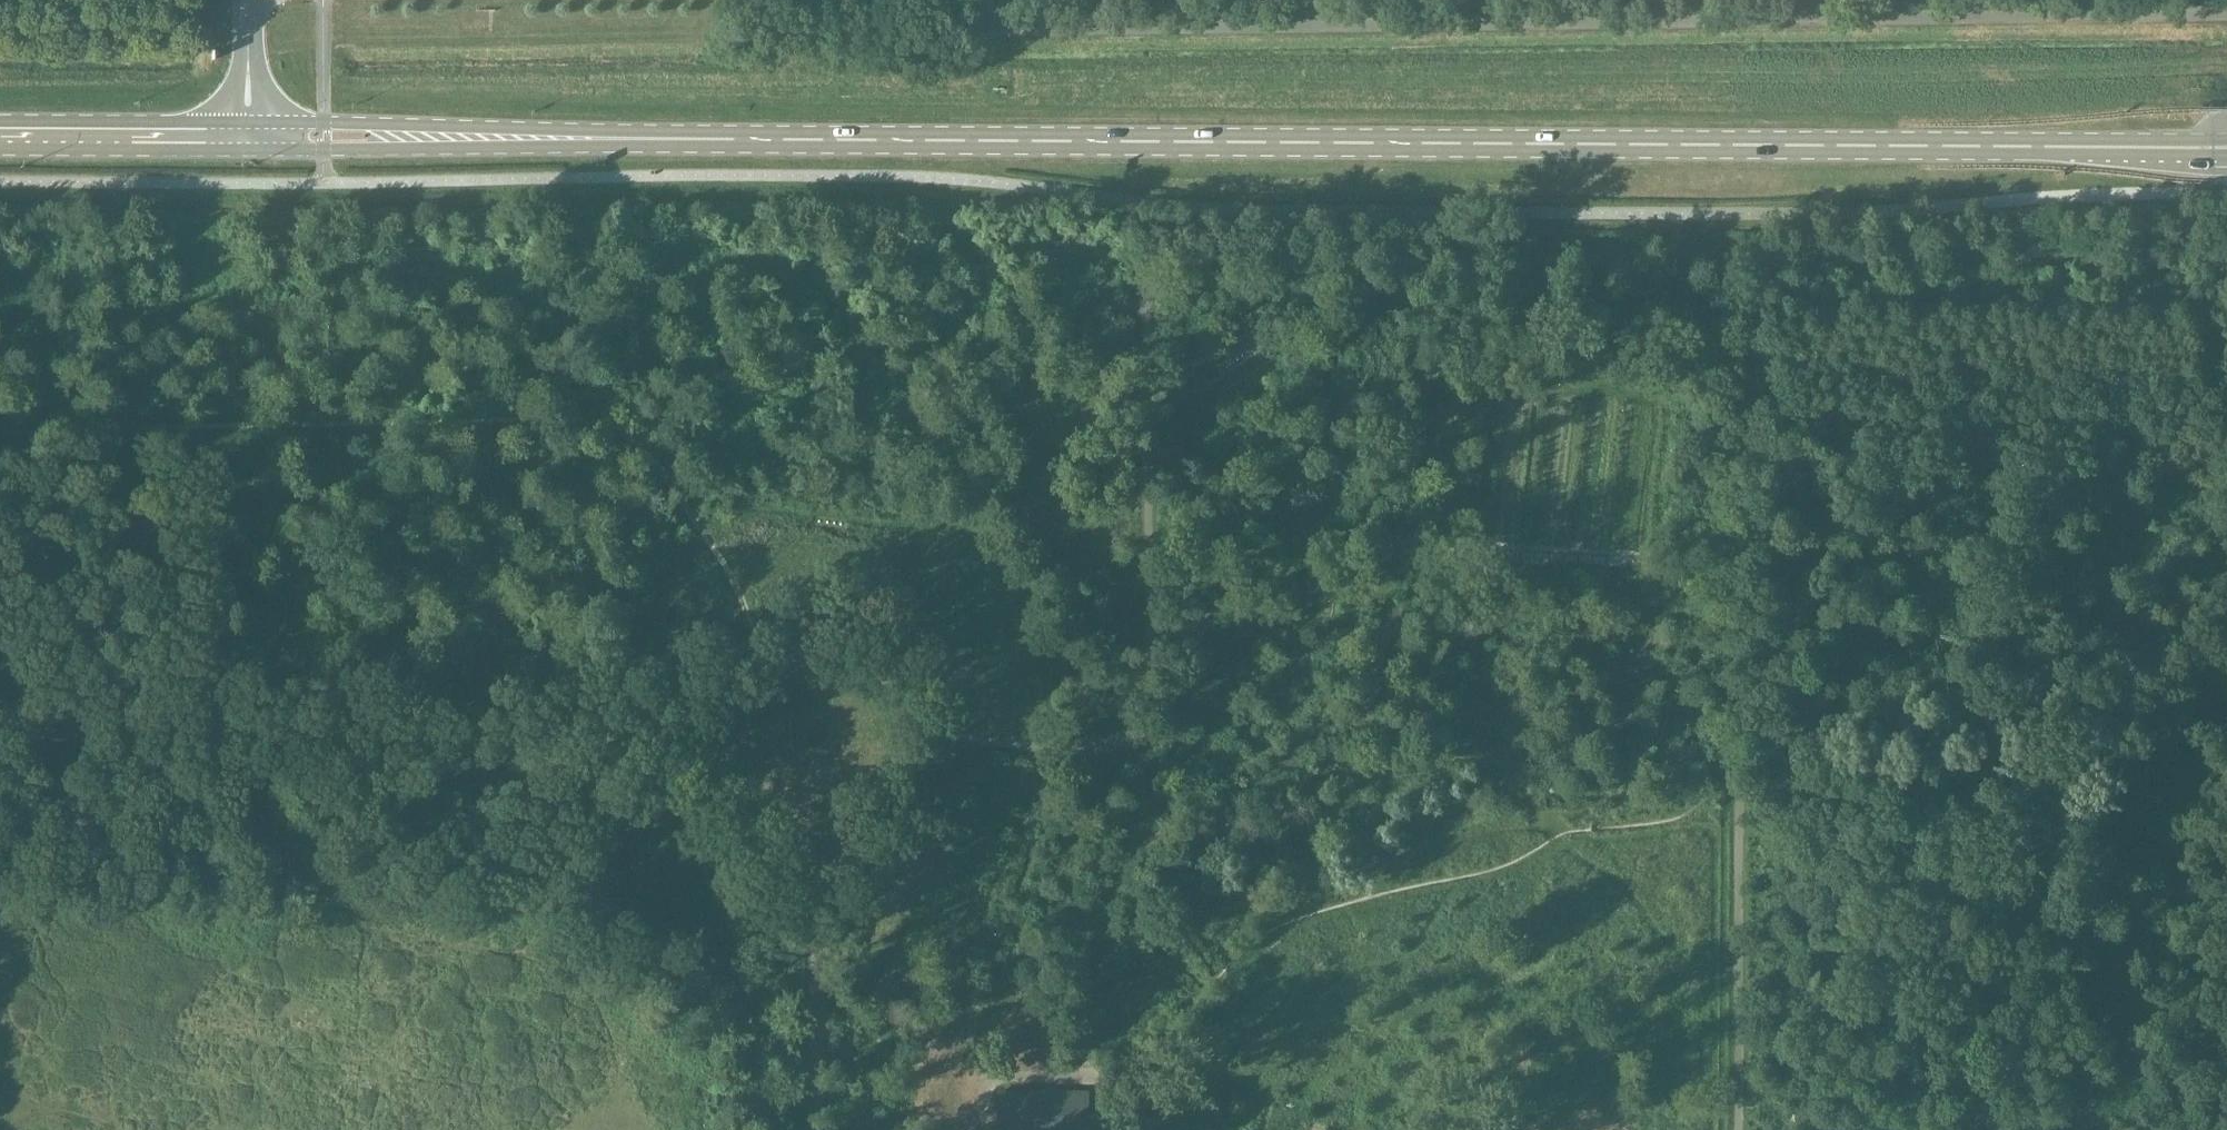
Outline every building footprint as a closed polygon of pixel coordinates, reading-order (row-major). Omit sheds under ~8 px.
[(1088,1093),(999,1092),(998,1129),(1088,1129),(1088,1093)]
